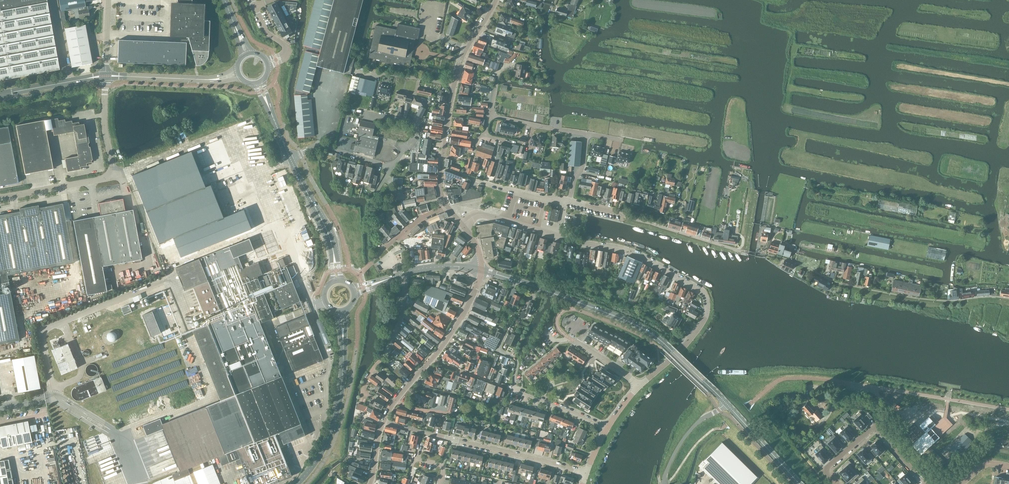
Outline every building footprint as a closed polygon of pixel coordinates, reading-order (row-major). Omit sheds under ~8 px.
[(59,69),(47,0),(0,0),(0,80),(59,69)] [(85,2),(84,0),(59,0),(61,11),(86,7),(85,2)] [(350,7),(360,8),(361,1),(353,0),(351,0),(350,7)] [(580,0),(572,0),(571,4),(571,5),(568,4),(567,8),(568,8),(568,11),(558,8),(555,16),(559,17),(560,15),(566,17),(566,16),(573,18),(576,6),(577,7),(580,0)] [(279,2),(268,8),(271,13),(282,7),(279,2)] [(467,21),(473,11),(464,6),(464,5),(460,2),(458,4),(463,7),(457,16),(467,21)] [(188,39),(196,66),(198,66),(202,65),(204,64),(205,63),(206,62),(207,61),(208,59),(208,57),(210,21),(202,20),(203,11),(198,5),(192,5),(178,5),(178,6),(173,6),(172,36),(180,37),(180,39),(188,39)] [(91,6),(86,7),(71,9),(71,11),(74,12),(76,12),(77,19),(79,18),(79,19),(89,17),(88,11),(92,8),(91,6)] [(282,7),(271,13),(273,17),(284,12),(282,7)] [(350,7),(349,13),(354,14),(353,17),(359,18),(360,8),(350,7)] [(284,12),(273,17),(276,22),(287,16),(284,12)] [(318,16),(317,21),(326,23),(328,15),(325,14),(325,15),(325,17),(321,16),(319,16),(318,16)] [(512,18),(509,17),(502,14),(499,23),(506,26),(511,28),(512,23),(522,27),(524,22),(518,20),(519,17),(515,15),(514,18),(512,18)] [(287,16),(276,22),(278,27),(289,21),(287,16)] [(453,36),(458,20),(452,17),(446,34),(453,36)] [(289,21),(278,27),(280,31),(292,26),(289,21)] [(397,30),(376,25),(369,58),(380,60),(380,59),(390,61),(390,62),(402,65),(403,62),(410,64),(413,52),(414,53),(414,50),(414,48),(416,39),(418,39),(420,28),(398,24),(397,30)] [(516,34),(512,32),(513,29),(498,24),(495,32),(502,35),(503,32),(508,34),(507,36),(514,39),(516,34)] [(72,67),(85,65),(92,63),(85,25),(65,29),(72,67)] [(588,30),(597,33),(599,28),(590,25),(588,30)] [(292,26),(280,31),(283,37),(286,35),(287,38),(293,35),(291,33),(292,32),(290,27),(292,26)] [(508,41),(495,36),(492,42),(493,43),(492,46),(504,50),(508,41)] [(478,43),(485,45),(486,46),(488,40),(480,38),(479,40),(478,39),(477,42),(478,42),(478,43)] [(129,52),(130,40),(118,40),(118,63),(140,64),(141,52),(129,52)] [(141,52),(141,41),(130,40),(129,52),(141,52)] [(151,64),(152,41),(141,41),(141,52),(140,64),(151,64)] [(163,64),(164,42),(152,41),(151,64),(163,64)] [(174,65),(175,42),(164,42),(163,64),(174,65)] [(175,42),(174,65),(185,65),(186,43),(175,42)] [(485,45),(478,43),(475,42),(472,49),(473,50),(473,52),(472,53),(481,56),(483,53),(485,45)] [(512,61),(516,56),(517,53),(514,52),(513,55),(509,58),(512,61)] [(500,64),(498,63),(495,62),(470,54),(467,60),(493,68),(494,72),(498,71),(500,64)] [(474,71),(475,68),(473,67),(474,64),(467,61),(464,67),(472,70),(474,71)] [(306,63),(305,69),(317,72),(319,66),(306,63)] [(524,78),(526,66),(515,64),(514,68),(517,69),(515,76),(524,78)] [(305,69),(304,75),(316,78),(317,72),(305,69)] [(463,78),(472,80),(473,78),(474,74),(476,74),(477,72),(465,69),(465,71),(464,71),(463,74),(464,74),(463,75),(463,78)] [(304,75),(303,81),(315,83),(316,78),(304,75)] [(355,94),(359,78),(353,76),(348,93),(355,95),(355,94)] [(370,80),(359,78),(355,94),(366,96),(370,80)] [(376,82),(377,81),(375,80),(375,82),(370,81),(367,96),(373,97),(376,82)] [(303,81),(301,86),(314,89),(315,83),(303,81)] [(377,94),(389,97),(391,87),(379,84),(377,94)] [(472,92),(473,87),(472,87),(462,84),(459,94),(464,95),(468,95),(469,92),(472,92)] [(431,96),(432,91),(418,88),(417,93),(431,96)] [(407,94),(397,92),(396,98),(405,100),(405,102),(411,103),(412,97),(407,96),(407,94)] [(448,104),(449,95),(442,93),(438,92),(437,95),(441,96),(440,102),(448,104)] [(470,106),(472,97),(459,96),(458,102),(465,103),(465,105),(470,106)] [(421,99),(414,97),(412,104),(419,106),(418,109),(420,109),(417,115),(422,118),(426,109),(423,108),(426,100),(422,98),(421,99)] [(433,109),(432,113),(440,114),(440,115),(446,116),(448,107),(442,106),(441,111),(433,109)] [(483,118),(483,116),(484,108),(477,107),(476,117),(483,118)] [(480,125),(481,119),(470,116),(468,123),(480,125)] [(58,121),(58,118),(51,120),(54,136),(73,132),(78,156),(65,159),(67,172),(81,169),(80,167),(87,166),(86,163),(92,162),(91,160),(92,160),(90,147),(89,147),(88,143),(89,143),(87,134),(86,134),(86,130),(87,130),(85,123),(79,124),(79,122),(72,123),(72,121),(65,122),(65,119),(58,121)] [(468,122),(468,119),(458,118),(458,119),(455,119),(454,125),(463,127),(464,122),(468,122)] [(25,174),(53,169),(44,120),(16,125),(25,174)] [(314,120),(306,125),(309,130),(317,124),(314,120)] [(516,126),(503,123),(501,132),(514,135),(515,133),(516,133),(517,129),(516,129),(516,126)] [(317,124),(309,130),(312,135),(321,128),(317,124)] [(368,125),(362,148),(371,150),(375,137),(385,139),(381,153),(390,155),(396,132),(368,125)] [(442,134),(443,128),(432,126),(431,132),(442,134)] [(0,128),(0,185),(18,182),(17,174),(11,142),(8,127),(0,128)] [(321,128),(312,135),(316,139),(323,133),(321,128)] [(473,133),(455,130),(455,131),(452,131),(452,136),(467,138),(472,139),(473,133)] [(426,139),(432,140),(432,139),(440,141),(441,135),(427,132),(426,139)] [(323,133),(316,139),(319,143),(327,138),(323,133)] [(545,136),(538,134),(537,138),(532,136),(530,145),(535,146),(536,144),(543,146),(545,136)] [(565,147),(566,140),(560,140),(560,137),(553,136),(552,147),(559,147),(559,146),(565,147)] [(429,155),(432,140),(425,139),(422,154),(427,155),(429,155)] [(460,139),(459,145),(470,147),(472,140),(460,139)] [(569,153),(568,166),(580,167),(582,142),(571,141),(569,153)] [(510,151),(511,145),(503,143),(501,148),(510,151)] [(513,145),(510,152),(517,154),(520,147),(513,145)] [(597,147),(593,146),(593,145),(593,146),(591,155),(602,157),(600,163),(606,164),(608,156),(603,154),(604,148),(600,147),(599,147),(598,147),(598,146),(597,146),(597,147)] [(491,160),(494,151),(479,146),(476,155),(491,160)] [(460,156),(461,148),(452,147),(450,155),(453,155),(453,157),(457,158),(458,156),(460,156)] [(192,150),(131,175),(146,211),(206,186),(192,150)] [(624,153),(619,151),(619,152),(618,158),(615,158),(616,157),(610,156),(609,163),(614,164),(615,161),(617,162),(618,160),(629,163),(631,155),(631,154),(626,153),(626,154),(624,153),(624,152),(624,153)] [(422,154),(418,153),(418,158),(419,158),(419,159),(418,159),(418,163),(438,165),(438,160),(437,160),(437,159),(428,158),(428,159),(426,159),(427,155),(422,154)] [(498,163),(499,163),(502,155),(497,154),(494,162),(491,161),(487,174),(494,177),(498,163)] [(340,172),(344,158),(339,157),(338,162),(334,161),(333,161),(332,166),(335,167),(336,164),(338,164),(336,171),(340,172)] [(477,163),(478,159),(475,158),(474,162),(473,162),(471,170),(477,171),(480,164),(477,163)] [(459,171),(461,167),(452,164),(453,160),(446,159),(445,166),(451,167),(451,169),(459,171)] [(355,168),(356,162),(349,160),(345,177),(353,179),(354,173),(351,172),(352,167),(355,168)] [(438,173),(438,165),(417,163),(410,163),(409,171),(419,172),(419,171),(438,173)] [(505,165),(499,163),(495,177),(500,179),(505,165)] [(359,184),(361,174),(363,166),(357,164),(353,182),(359,184)] [(506,164),(502,179),(508,181),(512,166),(506,164)] [(375,188),(375,186),(377,178),(373,177),(375,169),(368,167),(364,181),(370,183),(369,187),(375,188)] [(455,179),(459,181),(461,176),(445,170),(445,177),(454,180),(455,180),(455,179)] [(520,173),(518,184),(525,186),(528,175),(520,173)] [(665,184),(664,191),(668,192),(669,187),(670,187),(672,187),(672,185),(674,186),(675,180),(671,179),(672,175),(667,174),(666,178),(665,184)] [(561,178),(559,188),(565,189),(567,181),(571,182),(571,178),(571,177),(568,177),(562,175),(561,178)] [(481,192),(468,188),(472,180),(462,176),(460,184),(458,187),(462,188),(464,189),(463,190),(459,190),(459,195),(456,195),(456,198),(457,197),(458,202),(459,201),(459,202),(479,198),(481,192)] [(453,183),(454,180),(445,177),(444,184),(449,185),(452,186),(454,187),(458,187),(460,184),(457,183),(457,184),(455,183),(455,184),(453,183)] [(536,192),(538,180),(531,178),(528,190),(536,192)] [(586,183),(587,179),(582,178),(581,182),(579,187),(590,189),(589,195),(596,196),(599,183),(592,182),(591,184),(586,183)] [(146,211),(145,211),(159,244),(174,238),(181,257),(252,228),(245,209),(224,217),(211,184),(206,186),(146,211)] [(434,187),(425,187),(425,188),(415,189),(416,196),(417,196),(418,202),(425,201),(424,195),(419,196),(426,195),(426,201),(436,198),(434,187)] [(618,200),(621,189),(614,188),(612,194),(614,194),(613,198),(618,200)] [(629,193),(627,202),(633,203),(635,194),(636,190),(634,189),(633,194),(629,193)] [(647,198),(649,191),(637,189),(637,190),(636,194),(634,203),(639,204),(641,197),(647,198)] [(657,200),(655,208),(658,209),(658,211),(659,211),(660,209),(659,209),(663,194),(658,193),(657,200)] [(663,195),(659,212),(660,212),(660,213),(664,214),(664,213),(665,213),(667,202),(674,204),(676,198),(674,198),(675,195),(669,193),(669,196),(663,195)] [(655,208),(657,200),(653,199),(654,195),(650,194),(647,206),(655,208)] [(458,202),(457,197),(456,198),(456,195),(448,195),(449,200),(450,203),(452,204),(458,202)] [(917,205),(879,198),(877,208),(916,215),(917,205)] [(125,264),(124,262),(142,259),(133,210),(125,211),(123,199),(118,200),(116,201),(115,201),(113,202),(112,202),(110,203),(108,203),(107,203),(105,203),(103,202),(98,203),(100,215),(73,221),(87,295),(107,291),(102,266),(119,263),(120,265),(125,264)] [(405,209),(416,206),(415,199),(404,201),(405,209)] [(396,212),(393,202),(387,203),(391,216),(392,215),(395,218),(394,219),(402,229),(407,225),(396,212)] [(62,204),(39,208),(38,205),(19,209),(20,212),(0,215),(0,344),(20,340),(8,276),(73,263),(62,204)] [(419,214),(429,211),(427,205),(416,208),(419,214)] [(557,222),(560,210),(552,209),(549,220),(557,222)] [(403,213),(400,215),(407,222),(412,218),(405,210),(403,213)] [(375,222),(376,222),(385,221),(384,212),(374,214),(375,222)] [(446,213),(445,212),(428,219),(430,225),(427,226),(428,229),(427,229),(428,231),(429,231),(430,233),(439,229),(437,223),(441,221),(449,217),(447,213),(446,213)] [(956,213),(950,212),(948,223),(954,224),(956,213)] [(670,219),(668,227),(680,231),(683,222),(683,221),(671,217),(670,219)] [(447,231),(450,223),(445,220),(443,224),(442,223),(440,227),(442,228),(447,231)] [(424,228),(424,225),(421,222),(418,225),(410,232),(414,235),(417,233),(420,233),(424,228)] [(448,248),(453,236),(449,235),(452,231),(455,224),(452,222),(446,234),(448,235),(444,247),(448,248)] [(384,225),(382,223),(379,226),(380,227),(378,228),(383,234),(382,235),(382,234),(378,237),(384,244),(400,230),(396,225),(390,231),(385,225),(384,225)] [(488,236),(492,235),(494,223),(476,225),(478,238),(489,236),(488,236)] [(494,223),(492,235),(495,236),(496,247),(499,248),(498,252),(502,253),(509,227),(494,223)] [(699,231),(700,228),(684,223),(682,228),(687,229),(686,232),(696,236),(697,230),(699,231)] [(712,232),(713,229),(706,227),(705,230),(704,229),(703,232),(701,237),(709,240),(712,232)] [(722,242),(724,234),(724,233),(716,232),(717,227),(716,227),(716,229),(713,229),(712,234),(713,234),(712,239),(714,239),(714,241),(722,242)] [(770,233),(770,228),(765,227),(764,232),(763,231),(762,234),(761,233),(760,241),(766,242),(768,235),(767,234),(767,232),(770,233)] [(516,229),(512,228),(510,228),(507,236),(513,238),(516,229)] [(520,239),(522,231),(517,229),(514,239),(514,241),(513,241),(513,244),(512,246),(514,247),(516,242),(516,241),(517,238),(520,239)] [(725,229),(724,233),(724,234),(722,242),(735,244),(735,243),(737,243),(738,236),(733,235),(733,233),(732,230),(725,229)] [(526,245),(527,242),(530,233),(524,231),(520,243),(526,245)] [(538,235),(531,233),(529,241),(536,243),(538,235)] [(445,244),(448,236),(433,234),(432,248),(443,249),(444,244),(445,244)] [(458,244),(452,253),(456,257),(457,257),(458,257),(465,248),(462,246),(462,245),(463,245),(467,239),(460,234),(456,240),(454,241),(455,241),(458,244)] [(888,250),(890,239),(869,235),(867,246),(888,250)] [(495,248),(494,237),(480,239),(481,245),(483,244),(486,258),(498,256),(497,248),(495,248)] [(291,476),(293,464),(286,445),(283,447),(281,441),(278,441),(277,438),(282,437),(280,432),(285,444),(306,436),(260,322),(275,318),(266,295),(276,291),(283,307),(298,302),(299,305),(302,303),(303,301),(300,301),(287,267),(269,273),(275,288),(265,292),(259,275),(263,273),(259,262),(240,270),(236,258),(254,251),(250,238),(185,265),(210,324),(194,332),(221,400),(162,424),(161,419),(143,425),(147,435),(164,428),(181,470),(173,474),(176,480),(190,474),(188,468),(200,463),(203,469),(194,472),(199,483),(220,483),(212,463),(206,466),(204,462),(218,457),(222,465),(235,460),(238,465),(242,464),(251,483),(271,483),(291,476)] [(547,252),(549,245),(546,244),(547,240),(540,238),(537,249),(544,251),(543,255),(546,256),(547,252)] [(534,250),(536,243),(529,241),(527,248),(526,247),(524,251),(526,251),(526,252),(527,253),(526,254),(527,254),(530,255),(531,255),(531,254),(532,254),(531,257),(535,258),(537,251),(534,250)] [(557,255),(560,244),(554,242),(552,246),(549,245),(547,252),(546,256),(549,257),(550,253),(557,255)] [(777,254),(780,245),(774,243),(771,242),(768,251),(777,254)] [(571,248),(570,247),(571,245),(564,243),(562,250),(568,252),(567,254),(568,255),(569,257),(573,258),(575,247),(572,246),(571,248)] [(780,245),(777,254),(783,256),(783,255),(788,257),(791,250),(785,248),(784,247),(785,245),(780,244),(780,245)] [(458,258),(455,261),(461,262),(460,258),(464,253),(467,255),(472,248),(471,248),(471,247),(469,246),(468,247),(467,245),(465,248),(458,257),(458,258)] [(946,250),(928,246),(926,257),(944,260),(946,250)] [(414,254),(418,253),(419,260),(430,259),(429,250),(424,251),(424,249),(418,250),(414,251),(414,254)] [(446,255),(446,252),(439,250),(438,255),(436,255),(436,259),(441,260),(442,256),(445,257),(445,254),(446,255)] [(578,251),(576,262),(581,263),(581,266),(586,267),(588,258),(589,255),(585,254),(585,253),(578,251)] [(621,262),(621,259),(619,258),(619,254),(613,253),(611,261),(621,262)] [(625,262),(622,269),(618,276),(633,283),(635,278),(639,279),(642,272),(645,273),(648,266),(643,264),(640,270),(639,270),(642,262),(627,256),(627,257),(624,257),(623,261),(625,262)] [(280,268),(286,265),(283,258),(277,261),(280,268)] [(509,263),(510,259),(504,258),(503,261),(499,260),(498,267),(510,269),(511,263),(509,263)] [(792,269),(794,264),(785,260),(781,268),(789,273),(790,268),(792,269)] [(830,264),(829,269),(836,271),(838,262),(831,260),(830,264)] [(838,262),(836,271),(843,272),(844,268),(845,268),(845,267),(846,266),(846,264),(845,263),(838,262)] [(845,268),(843,279),(849,280),(852,268),(852,267),(846,266),(845,267),(845,268)] [(650,281),(652,276),(651,276),(654,270),(650,267),(644,278),(650,281)] [(863,273),(864,268),(862,267),(860,272),(857,271),(854,284),(860,285),(863,273)] [(658,285),(657,285),(659,281),(658,280),(661,274),(656,271),(652,278),(655,280),(654,283),(655,284),(653,288),(656,290),(658,285)] [(436,284),(436,280),(440,281),(440,275),(427,274),(426,280),(430,280),(430,284),(436,284)] [(666,288),(669,283),(667,282),(669,278),(664,275),(660,283),(659,284),(666,288)] [(827,291),(830,285),(829,285),(830,283),(827,282),(828,282),(816,275),(814,280),(818,282),(816,285),(827,291)] [(455,284),(466,288),(468,282),(465,280),(465,279),(464,278),(462,277),(461,278),(455,276),(454,278),(457,279),(455,284)] [(892,291),(901,293),(910,295),(912,284),(894,280),(892,291)] [(506,289),(508,285),(500,282),(498,288),(486,284),(482,294),(488,296),(488,297),(490,298),(491,297),(493,298),(495,294),(496,295),(494,301),(498,303),(502,295),(506,297),(509,290),(506,289)] [(674,301),(677,295),(677,292),(680,284),(675,282),(668,298),(674,301)] [(464,297),(466,291),(449,284),(447,290),(464,297)] [(912,284),(910,295),(919,296),(921,286),(912,284)] [(464,298),(445,291),(442,290),(437,288),(431,287),(431,286),(427,286),(425,294),(427,295),(424,303),(444,313),(447,304),(451,295),(453,296),(451,300),(462,304),(464,298)] [(684,297),(685,293),(687,289),(681,287),(676,300),(679,301),(681,296),(684,297)] [(953,287),(953,291),(951,291),(952,294),(950,294),(950,300),(959,299),(958,291),(958,288),(953,287)] [(1005,288),(1005,291),(1001,290),(1000,296),(1008,297),(1008,288),(1005,288)] [(170,292),(167,294),(171,304),(178,301),(174,291),(170,292)] [(690,301),(695,294),(689,291),(686,296),(685,296),(683,300),(686,302),(687,299),(690,301)] [(514,311),(520,297),(514,295),(510,303),(509,303),(509,302),(505,300),(503,306),(507,307),(508,305),(512,307),(511,309),(514,311)] [(490,305),(488,304),(488,303),(477,298),(475,302),(476,302),(474,306),(487,312),(489,307),(498,311),(501,305),(492,301),(490,305)] [(143,305),(140,300),(135,302),(138,309),(143,307),(142,305),(143,305)] [(426,313),(429,306),(417,300),(414,306),(426,313)] [(534,310),(535,310),(536,309),(535,308),(535,307),(536,304),(530,302),(526,312),(523,310),(520,317),(523,318),(525,315),(527,316),(528,313),(532,315),(534,310)] [(129,304),(122,308),(125,315),(132,312),(129,304)] [(695,319),(698,313),(693,310),(694,308),(689,305),(685,313),(695,319)] [(499,318),(474,307),(472,311),(471,311),(470,313),(484,320),(485,319),(496,324),(499,318)] [(453,318),(456,312),(449,309),(446,315),(453,318)] [(450,319),(440,314),(438,317),(436,317),(433,324),(444,330),(450,319)] [(676,329),(681,319),(673,314),(667,325),(671,327),(670,327),(671,328),(672,327),(676,329)] [(294,372),(323,360),(313,335),(314,335),(306,315),(276,328),(294,372)] [(485,322),(470,315),(467,320),(477,326),(479,322),(484,325),(485,322)] [(417,326),(420,323),(412,317),(409,321),(417,326)] [(321,319),(315,321),(325,345),(330,343),(323,324),(321,319)] [(437,329),(425,319),(421,323),(434,333),(441,338),(445,332),(442,329),(441,330),(438,328),(437,329)] [(500,339),(464,321),(461,327),(471,332),(471,331),(479,335),(479,334),(485,337),(488,337),(484,345),(495,350),(500,339)] [(409,333),(412,329),(406,324),(403,328),(409,333)] [(604,331),(594,325),(588,335),(608,347),(609,344),(612,346),(609,351),(622,358),(621,359),(630,364),(630,363),(642,371),(646,365),(648,366),(653,360),(639,350),(637,348),(637,347),(635,345),(636,345),(634,344),(632,346),(628,343),(615,334),(614,335),(604,330),(604,331)] [(405,337),(409,333),(403,328),(399,332),(405,337)] [(479,337),(461,329),(458,334),(468,339),(469,337),(472,338),(473,337),(478,339),(479,337)] [(437,344),(441,339),(429,330),(425,335),(437,344)] [(495,335),(494,336),(500,339),(503,334),(497,331),(495,335)] [(518,337),(512,334),(511,335),(508,334),(504,343),(508,344),(508,343),(514,346),(518,337)] [(431,349),(435,345),(423,335),(421,337),(424,340),(426,342),(424,344),(431,349)] [(404,338),(401,342),(412,350),(411,351),(415,355),(421,360),(425,356),(404,338)] [(400,349),(401,348),(403,345),(397,340),(394,344),(400,349)] [(61,374),(77,368),(68,343),(51,350),(61,374)] [(426,355),(429,351),(421,344),(420,343),(416,347),(426,355)] [(471,357),(474,350),(463,344),(462,348),(467,350),(465,354),(471,357)] [(459,358),(463,353),(453,346),(449,351),(459,358)] [(551,352),(556,358),(562,353),(557,347),(551,352)] [(571,357),(575,350),(569,347),(565,353),(571,357)] [(577,361),(581,354),(575,350),(571,357),(577,361)] [(462,361),(448,351),(447,351),(445,354),(443,358),(446,361),(447,360),(452,363),(454,360),(460,365),(462,361)] [(551,362),(556,358),(551,352),(546,356),(551,362)] [(419,363),(420,361),(412,354),(408,358),(411,361),(409,362),(415,367),(419,363)] [(581,354),(577,361),(583,365),(587,358),(581,354)] [(18,393),(40,388),(34,355),(12,359),(18,393)] [(546,367),(551,362),(546,356),(541,361),(546,367)] [(471,371),(474,362),(475,363),(477,359),(474,358),(472,361),(471,361),(471,362),(468,361),(466,367),(467,369),(471,371)] [(410,371),(414,367),(406,359),(403,361),(405,363),(404,364),(410,371)] [(480,376),(486,361),(480,359),(475,374),(480,376)] [(486,361),(480,376),(486,378),(491,363),(486,361)] [(540,371),(546,367),(541,361),(535,365),(540,371)] [(535,375),(540,371),(535,365),(530,369),(535,375)] [(398,368),(394,372),(399,376),(401,374),(402,373),(406,377),(410,372),(403,366),(400,370),(398,368)] [(445,369),(440,368),(437,367),(436,369),(435,369),(434,373),(442,376),(445,369)] [(496,374),(498,370),(492,368),(488,378),(493,380),(495,374),(496,374)] [(506,375),(508,370),(502,368),(501,370),(500,373),(499,373),(496,381),(500,383),(502,379),(505,380),(506,375)] [(604,386),(603,386),(606,388),(611,381),(613,382),(612,383),(613,383),(617,377),(602,368),(599,372),(598,372),(597,372),(596,372),(594,375),(592,378),(604,386)] [(530,380),(535,375),(530,369),(525,374),(530,380)] [(386,378),(385,377),(379,372),(376,377),(382,382),(383,381),(385,382),(384,383),(387,385),(389,383),(393,387),(399,381),(395,378),(390,374),(386,378)] [(454,380),(450,379),(440,375),(440,377),(429,373),(425,382),(431,384),(430,385),(436,387),(439,378),(448,381),(446,388),(452,390),(452,388),(454,380)] [(456,375),(452,388),(455,389),(457,383),(458,381),(463,383),(462,384),(463,384),(462,386),(466,388),(469,381),(467,381),(469,376),(460,373),(459,376),(456,375)] [(376,386),(380,381),(372,375),(368,380),(376,386)] [(604,386),(592,378),(590,377),(589,376),(586,381),(585,381),(584,381),(583,381),(579,387),(596,398),(603,386),(604,386)] [(475,378),(470,377),(467,386),(472,388),(472,386),(474,387),(476,380),(475,380),(475,378)] [(480,389),(483,381),(478,379),(475,387),(473,392),(476,393),(478,394),(480,389)] [(484,390),(487,383),(483,381),(480,389),(478,394),(482,395),(484,390)] [(489,392),(492,384),(487,383),(484,390),(482,395),(485,396),(487,391),(489,392)] [(492,384),(489,392),(488,394),(493,396),(494,394),(497,386),(492,384)] [(391,396),(394,392),(385,385),(382,389),(391,396)] [(389,400),(390,399),(389,398),(390,397),(380,390),(381,389),(377,387),(376,390),(379,392),(379,393),(381,395),(380,396),(387,401),(388,400),(389,400)] [(503,397),(506,389),(499,387),(496,395),(503,397)] [(590,407),(596,398),(579,387),(575,393),(575,394),(575,396),(576,396),(573,401),(587,411),(590,407)] [(422,406),(423,404),(426,397),(417,393),(415,400),(413,403),(422,406)] [(449,403),(447,410),(453,411),(454,407),(455,407),(456,407),(457,405),(456,404),(455,403),(456,398),(449,396),(447,402),(449,403)] [(371,400),(369,405),(377,409),(378,408),(378,407),(382,409),(386,401),(377,397),(375,402),(371,400)] [(512,420),(516,406),(510,404),(509,407),(506,406),(505,408),(502,407),(500,414),(504,415),(504,413),(508,414),(508,412),(511,412),(510,416),(511,417),(510,419),(512,420)] [(804,405),(802,407),(803,408),(801,409),(806,415),(805,415),(808,419),(811,416),(816,422),(823,416),(817,410),(814,412),(807,404),(805,406),(804,405)] [(520,415),(522,407),(516,406),(512,420),(514,420),(515,417),(516,418),(517,414),(520,415)] [(533,411),(527,409),(524,423),(526,424),(528,417),(531,418),(533,411)] [(372,411),(370,416),(378,420),(379,420),(380,418),(380,417),(380,416),(380,414),(381,414),(373,410),(372,411)] [(424,422),(426,417),(423,416),(423,415),(408,411),(407,416),(422,420),(421,421),(424,422)] [(854,421),(854,422),(856,425),(857,425),(862,430),(865,427),(864,427),(866,425),(865,423),(867,421),(865,418),(864,417),(859,412),(857,414),(859,417),(854,421)] [(543,422),(545,414),(539,413),(535,427),(538,427),(539,424),(540,421),(543,422)] [(555,422),(558,416),(552,414),(550,420),(552,421),(550,427),(551,427),(549,430),(551,431),(553,427),(555,422)] [(453,426),(454,420),(455,418),(444,415),(443,417),(448,418),(447,421),(445,421),(443,429),(449,430),(450,426),(453,426)] [(406,425),(407,418),(397,416),(395,422),(406,425)] [(432,416),(430,425),(435,427),(436,425),(437,425),(439,418),(432,416)] [(561,424),(563,418),(558,416),(555,422),(553,427),(555,428),(557,425),(558,423),(561,424)] [(926,432),(912,444),(921,454),(939,437),(931,428),(937,423),(930,416),(920,425),(926,432)] [(937,423),(931,428),(939,437),(953,424),(946,417),(943,417),(937,423)] [(563,437),(567,426),(569,421),(563,418),(561,424),(564,425),(561,433),(561,434),(560,436),(563,437)] [(376,430),(377,427),(376,427),(377,425),(371,423),(372,420),(365,419),(364,424),(365,426),(364,428),(375,431),(375,430),(376,430)] [(32,442),(28,421),(0,427),(0,438),(2,448),(32,442)] [(465,426),(466,422),(464,421),(463,425),(458,424),(457,427),(456,432),(462,434),(464,426),(465,426)] [(574,431),(576,426),(574,425),(575,423),(569,421),(567,426),(563,437),(565,438),(568,433),(567,433),(569,427),(572,429),(572,430),(574,431)] [(471,427),(472,423),(470,423),(469,427),(465,426),(464,426),(462,434),(468,435),(470,427),(471,427)] [(904,431),(914,442),(923,434),(914,424),(913,423),(904,431)] [(477,429),(478,425),(476,424),(475,428),(471,427),(470,427),(468,435),(474,437),(476,429),(477,429)] [(845,428),(841,432),(841,433),(840,434),(843,437),(844,436),(848,442),(852,439),(851,438),(853,437),(849,432),(852,430),(847,425),(845,427),(845,428)] [(402,432),(403,430),(401,429),(386,426),(385,431),(399,434),(400,432),(402,432)] [(487,431),(483,430),(481,438),(487,440),(489,432),(490,432),(491,428),(488,427),(487,431)] [(581,446),(584,440),(583,439),(587,431),(580,428),(576,437),(574,442),(581,446)] [(496,433),(497,430),(494,429),(493,433),(490,432),(489,432),(487,440),(493,441),(495,433),(496,433)] [(364,430),(362,436),(375,440),(377,434),(364,430)] [(502,435),(503,431),(500,430),(499,434),(496,433),(495,433),(493,441),(499,442),(501,435),(502,435)] [(385,432),(383,442),(390,444),(394,445),(394,441),(395,437),(396,434),(392,434),(385,432)] [(515,436),(516,432),(514,432),(513,436),(508,434),(506,442),(512,444),(514,436),(515,436)] [(514,436),(512,444),(518,445),(520,437),(521,437),(522,434),(516,432),(515,436),(514,436)] [(551,442),(552,439),(553,434),(548,433),(547,438),(545,444),(544,451),(550,452),(552,445),(548,444),(548,441),(551,442)] [(965,433),(953,446),(961,454),(973,441),(968,436),(965,433)] [(518,445),(524,447),(526,439),(527,439),(528,435),(522,434),(521,437),(520,437),(518,445)] [(416,448),(417,445),(417,444),(418,436),(412,435),(410,443),(413,443),(412,447),(416,448)] [(834,435),(831,437),(833,439),(828,443),(829,444),(828,445),(830,448),(831,447),(836,453),(839,450),(839,449),(841,448),(837,443),(839,441),(834,435)] [(534,442),(535,437),(532,436),(531,440),(527,439),(526,439),(524,447),(530,448),(532,441),(534,442)] [(431,443),(432,438),(427,437),(426,442),(425,446),(428,447),(427,450),(433,451),(435,444),(431,443)] [(545,444),(547,438),(544,437),(544,440),(543,443),(540,442),(538,449),(544,451),(545,444)] [(372,451),(373,444),(368,444),(367,441),(358,439),(358,445),(360,445),(359,450),(372,451)] [(560,455),(562,447),(560,446),(562,441),(557,439),(555,445),(557,445),(554,454),(560,455)] [(873,448),(871,451),(876,457),(879,455),(884,450),(876,441),(873,444),(873,445),(871,446),(873,448)] [(703,468),(719,483),(750,483),(757,477),(722,442),(703,461),(707,464),(703,468)] [(818,447),(813,451),(816,454),(817,455),(816,455),(818,459),(819,458),(824,463),(827,460),(826,460),(828,458),(824,454),(827,451),(821,445),(819,448),(818,447)] [(958,457),(961,454),(953,446),(950,449),(958,457)] [(930,447),(926,452),(941,467),(945,462),(930,447)] [(457,459),(459,451),(453,449),(451,457),(450,457),(449,461),(451,461),(451,462),(452,457),(456,458),(457,459)] [(382,450),(381,455),(403,458),(404,454),(390,452),(390,451),(382,450)] [(871,460),(874,457),(869,453),(867,455),(863,450),(861,452),(861,451),(857,454),(862,459),(861,460),(864,463),(865,462),(865,463),(870,459),(871,460)] [(370,459),(371,453),(357,451),(356,457),(370,459)] [(463,460),(465,452),(459,451),(457,459),(456,458),(455,463),(458,463),(459,459),(462,460),(463,460)] [(469,461),(471,454),(465,452),(463,460),(462,460),(461,464),(464,465),(465,460),(468,461),(469,461)] [(581,461),(583,455),(572,452),(571,455),(575,456),(574,459),(576,459),(576,460),(578,461),(579,460),(581,461)] [(475,463),(477,455),(471,454),(469,461),(468,461),(467,466),(470,466),(471,462),(474,462),(475,463)] [(481,464),(483,457),(477,455),(475,463),(474,462),(473,467),(476,468),(477,463),(481,464)] [(494,467),(496,459),(490,458),(488,466),(487,465),(486,470),(488,470),(489,466),(493,467),(494,467)] [(9,459),(0,461),(0,477),(1,483),(13,483),(9,459)] [(500,469),(502,461),(496,459),(494,467),(493,467),(492,471),(494,472),(495,467),(499,468),(500,469)] [(369,469),(370,463),(360,460),(359,464),(354,463),(352,462),(352,464),(353,465),(359,467),(369,469)] [(839,473),(843,477),(853,469),(849,464),(851,463),(848,460),(842,466),(844,468),(839,473)] [(506,470),(508,462),(502,461),(500,469),(499,468),(498,473),(500,473),(501,469),(505,470),(506,470)] [(406,463),(392,462),(392,463),(380,462),(380,469),(391,470),(391,467),(405,469),(406,463)] [(515,474),(517,467),(514,466),(514,464),(508,462),(506,470),(505,470),(504,474),(506,475),(507,470),(512,471),(512,472),(513,472),(513,474),(515,474)] [(532,474),(533,473),(534,467),(528,465),(526,472),(524,480),(526,480),(528,473),(532,474)] [(351,471),(348,477),(352,478),(363,483),(366,476),(362,475),(360,474),(361,470),(356,468),(354,472),(351,471)] [(544,482),(547,470),(541,469),(539,477),(542,478),(542,482),(544,482)] [(853,469),(843,477),(844,479),(846,482),(852,477),(854,480),(859,475),(853,469)] [(550,481),(552,472),(547,470),(544,482),(545,482),(547,480),(550,481)] [(381,473),(380,475),(381,476),(381,477),(393,479),(393,481),(395,481),(395,478),(393,477),(393,473),(381,472),(381,473)] [(419,479),(431,483),(433,479),(427,476),(428,475),(424,474),(423,478),(420,477),(419,479)] [(564,482),(566,483),(573,483),(574,482),(573,482),(574,479),(562,474),(561,477),(561,478),(564,479),(563,482),(564,482)] [(900,478),(897,481),(900,483),(903,483),(904,483),(913,483),(908,478),(909,478),(907,475),(906,475),(905,475),(900,479),(900,478)]
